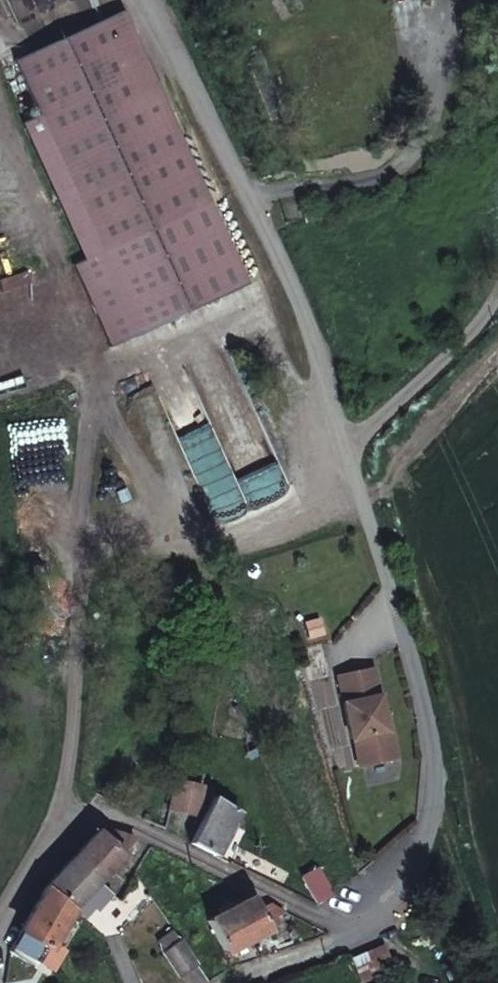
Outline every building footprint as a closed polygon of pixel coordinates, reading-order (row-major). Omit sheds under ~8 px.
[(110,348),(248,285),(121,8),(14,57),(41,117),(23,126),(83,258),(72,264),(110,348)] [(374,667),(337,674),(350,739),(352,739),(358,766),(397,758),(391,729),(387,730),(385,721),(374,667)] [(160,809),(192,817),(200,787),(167,779),(160,809)] [(209,797),(185,844),(213,857),(234,810),(209,797)] [(90,837),(68,861),(91,881),(129,841),(108,834),(90,837)] [(68,861),(41,889),(66,911),(74,899),(84,907),(88,911),(104,893),(91,881),(68,861)] [(309,903),(331,896),(318,869),(295,878),(309,903)] [(41,889),(18,929),(11,941),(42,952),(54,927),(66,911),(41,889)] [(74,899),(66,911),(75,919),(84,907),(74,899)] [(266,924),(282,916),(263,906),(256,909),(251,901),(212,922),(232,952),(270,932),(266,924)] [(181,938),(166,950),(186,974),(200,962),(181,938)] [(42,952),(11,941),(7,947),(36,963),(42,952)] [(387,973),(376,949),(359,955),(368,980),(380,976),(387,973)] [(359,955),(343,961),(352,982),(358,982),(368,980),(359,955)]
